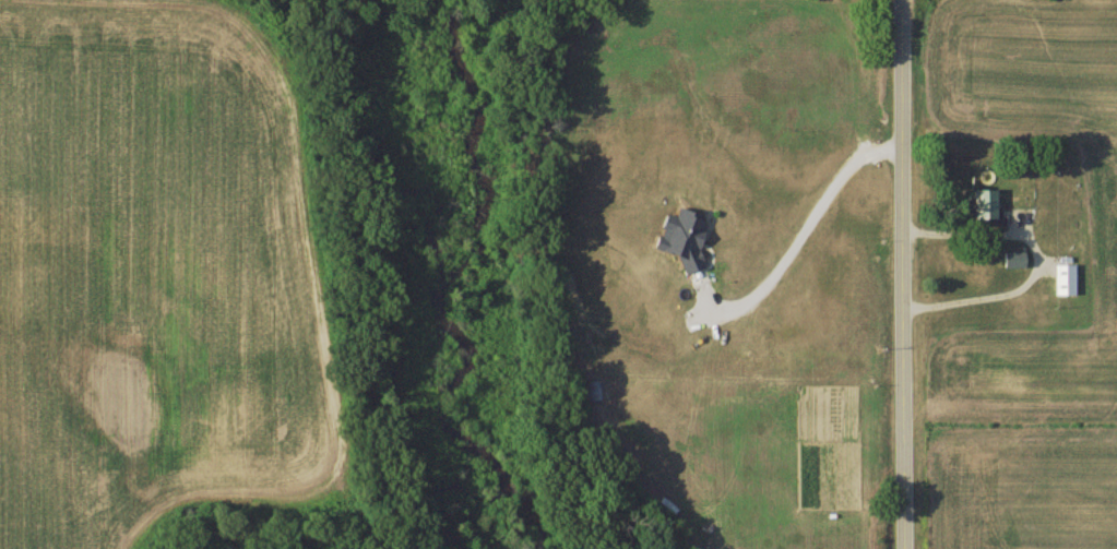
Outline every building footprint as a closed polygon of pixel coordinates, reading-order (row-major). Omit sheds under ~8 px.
[(978,222),(1001,222),(1001,191),(978,191),(978,222)] [(1029,269),(1029,253),(1007,253),(1007,269),(1029,269)] [(1079,296),(1079,266),(1058,266),(1058,296),(1079,296)]
